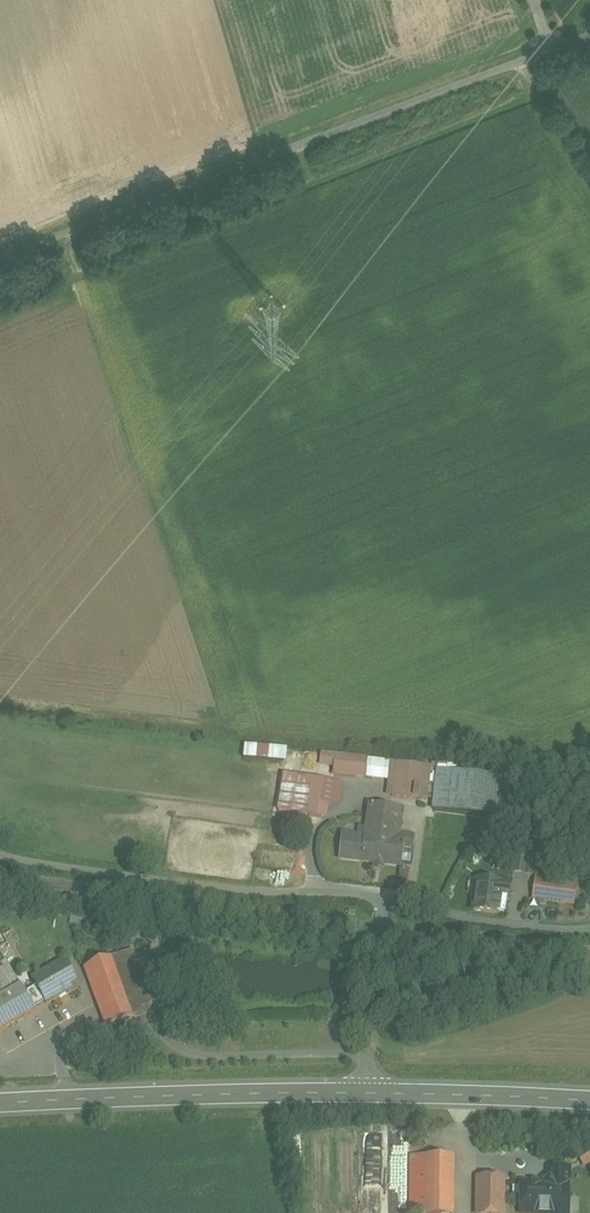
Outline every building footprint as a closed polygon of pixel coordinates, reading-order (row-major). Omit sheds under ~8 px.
[(247,747),(247,761),(289,761),(289,747),(247,747)] [(351,757),(331,755),(329,773),(349,775),(349,771),(351,757)] [(384,761),(351,757),(349,771),(380,774),(382,774),(384,761)] [(430,765),(384,760),(384,761),(382,774),(380,774),(376,806),(392,808),(387,845),(403,847),(414,848),(422,784),(429,785),(430,773),(430,765)] [(448,763),(431,762),(430,765),(430,773),(452,774),(448,763)] [(348,783),(313,780),(312,793),(338,795),(347,796),(348,783)] [(338,795),(312,793),(308,816),(320,818),(323,804),(330,805),(330,802),(337,803),(338,795)] [(370,805),(366,839),(344,837),(342,853),(360,854),(363,856),(363,858),(363,862),(400,866),(403,847),(387,845),(392,808),(376,806),(370,805)] [(551,881),(536,879),(534,896),(548,898),(549,891),(551,881)] [(501,883),(478,880),(473,912),(497,915),(501,883)] [(567,894),(549,891),(548,898),(548,902),(566,904),(567,894)] [(0,951),(0,998),(20,986),(0,951)] [(132,951),(85,968),(107,1027),(154,1010),(132,951)] [(65,961),(32,980),(36,987),(25,994),(32,1005),(43,999),(46,1004),(68,991),(69,992),(80,986),(65,961)] [(0,998),(0,1032),(35,1012),(25,994),(21,986),(20,986),(0,998)] [(411,1157),(410,1212),(452,1212),(453,1158),(411,1157)] [(381,1190),(381,1158),(367,1158),(367,1190),(381,1190)] [(536,1159),(478,1158),(477,1180),(504,1181),(535,1181),(536,1159)] [(477,1180),(477,1212),(503,1212),(504,1181),(477,1180)]
